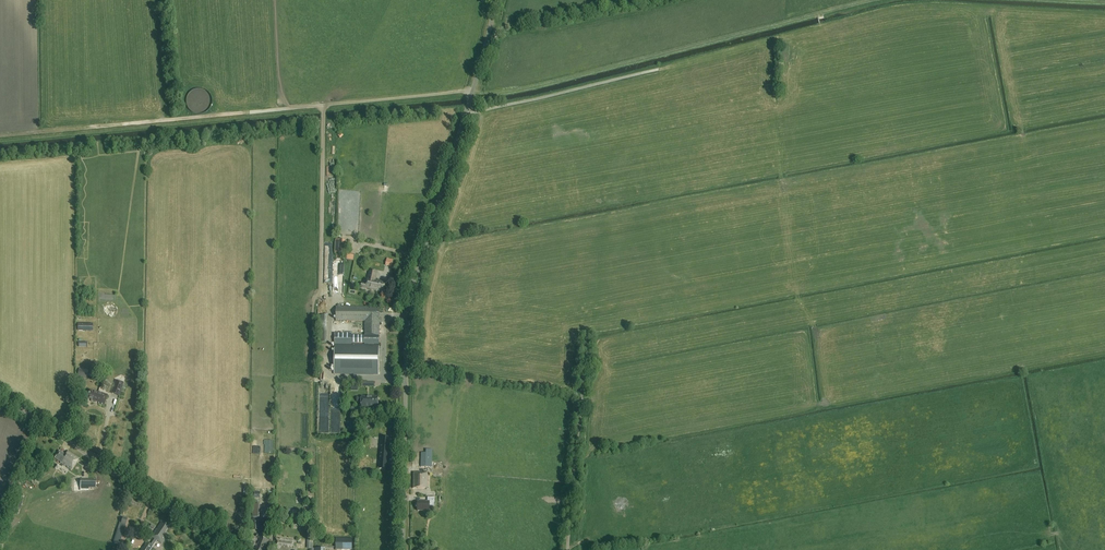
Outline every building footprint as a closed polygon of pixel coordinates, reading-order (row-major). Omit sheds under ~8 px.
[(367,279),(366,283),(362,282),(361,287),(384,292),(385,282),(374,280),(376,271),(369,270),(368,279),(367,279)] [(335,293),(344,292),(344,277),(334,277),(335,293)] [(337,307),(336,321),(363,322),(365,322),(364,331),(364,336),(351,336),(351,334),(335,334),(335,345),(334,345),(334,374),(379,374),(380,308),(337,307)] [(318,342),(327,342),(327,316),(319,315),(318,342)] [(77,377),(87,379),(88,370),(79,368),(77,377)] [(116,380),(111,393),(119,396),(124,383),(116,380)] [(104,406),(108,396),(108,395),(98,392),(98,393),(90,391),(87,399),(92,400),(92,402),(96,403),(99,403),(99,404),(104,406)] [(366,407),(369,407),(369,408),(374,408),(374,406),(379,406),(379,397),(362,397),(362,408),(366,408),(366,407)] [(379,467),(388,468),(390,445),(381,444),(379,467)] [(426,453),(421,453),(421,467),(432,467),(432,450),(426,449),(426,453)] [(60,464),(71,471),(79,459),(68,452),(65,456),(59,452),(55,459),(61,463),(60,464)] [(428,486),(429,486),(429,472),(413,472),(413,488),(428,488),(428,486)] [(434,507),(435,498),(428,497),(427,502),(418,502),(417,511),(429,511),(429,506),(434,507)] [(121,517),(117,529),(124,531),(127,519),(121,517)] [(169,527),(161,522),(157,529),(156,529),(151,537),(155,539),(150,545),(146,543),(142,549),(150,549),(152,547),(156,540),(161,543),(166,537),(163,535),(169,527)] [(256,544),(255,543),(252,541),(251,544),(254,546),(254,545),(256,546),(254,549),(263,549),(265,545),(267,546),(269,541),(259,537),(256,544)] [(292,549),(293,540),(278,538),(276,549),(281,549),(291,549),(292,549)] [(336,539),(336,549),(341,549),(353,549),(353,539),(336,539)]
